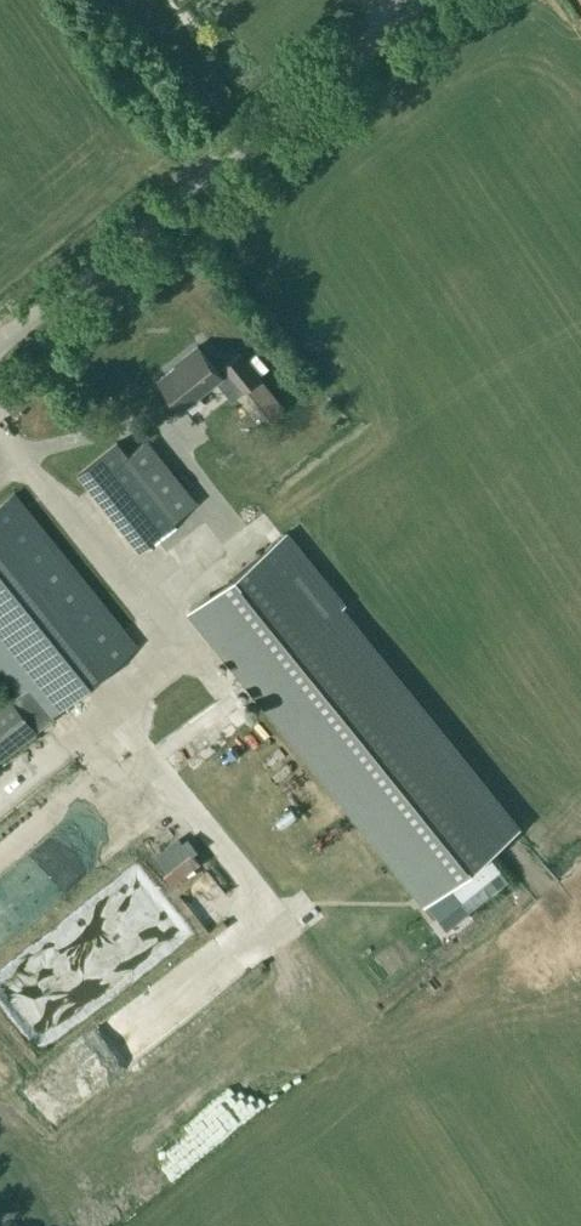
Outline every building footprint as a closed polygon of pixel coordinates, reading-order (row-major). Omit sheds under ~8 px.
[(224,389),(236,380),(242,389),(259,376),(239,351),(223,364),(224,365),(219,369),(198,343),(182,356),(183,358),(177,363),(176,362),(159,376),(181,405),(216,378),(224,389)] [(116,440),(78,470),(139,546),(177,515),(116,440)] [(20,691),(0,708),(0,758),(54,715),(51,711),(136,642),(14,491),(0,502),(0,666),(20,691)] [(342,604),(283,531),(189,607),(426,900),(518,827),(339,606),(342,604)] [(193,841),(161,866),(173,881),(205,855),(193,841)] [(41,1067),(25,1084),(57,1116),(74,1099),(41,1067)]
